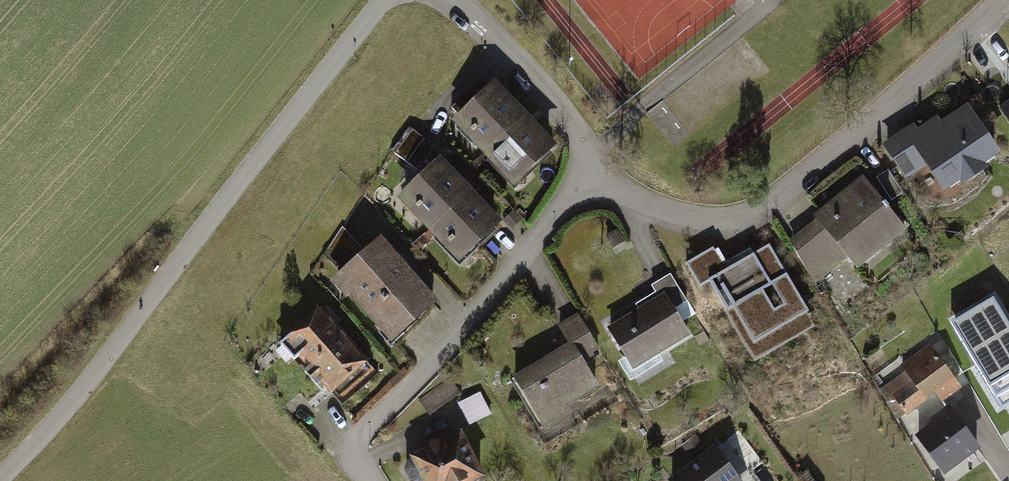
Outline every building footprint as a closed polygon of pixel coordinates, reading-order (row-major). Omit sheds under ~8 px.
[(476,158),(520,117),(491,85),(446,125),(476,158)] [(905,125),(872,146),(897,184),(916,171),(932,196),(995,156),(960,102),(911,134),(905,125)] [(506,190),(550,149),(520,117),(476,158),(506,190)] [(464,191),(434,159),(390,200),(421,232),(464,191)] [(904,232),(863,178),(812,216),(817,223),(787,245),(816,282),(846,260),(854,270),(904,232)] [(494,222),(464,191),(421,232),(452,264),(494,222)] [(428,302),(375,238),(327,279),(383,348),(428,302)] [(713,247),(686,262),(699,286),(708,281),(752,359),(813,325),(769,247),(726,270),(713,247)] [(657,297),(603,330),(626,369),(680,336),(657,297)] [(952,325),(1003,410),(1008,407),(1008,326),(994,300),(952,325)] [(369,372),(309,307),(271,341),(329,406),(369,372)] [(562,347),(505,380),(534,428),(594,392),(577,364),(596,352),(572,313),(549,326),(562,347)] [(962,388),(930,342),(898,365),(903,372),(883,386),(905,417),(932,399),(937,406),(962,388)] [(470,424),(494,416),(486,392),(462,400),(470,424)] [(973,454),(944,413),(911,438),(939,479),(973,454)] [(409,460),(419,480),(478,480),(483,479),(461,435),(409,460)] [(708,446),(657,480),(732,480),(708,446)]
